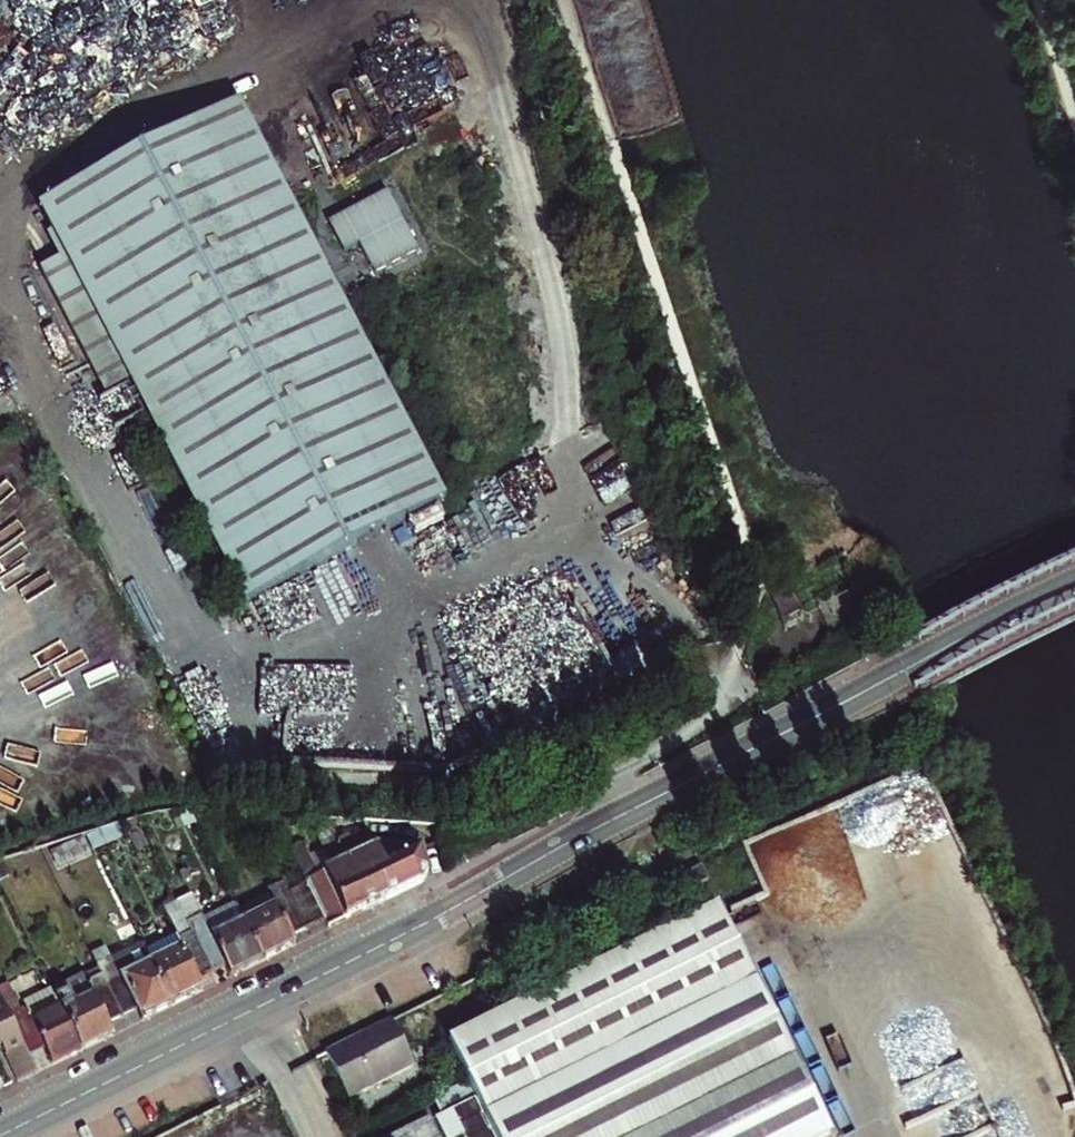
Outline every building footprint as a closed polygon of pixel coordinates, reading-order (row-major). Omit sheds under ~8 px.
[(235,113),(39,217),(123,380),(321,277),(296,231),(235,113)] [(421,260),(384,187),(296,231),(321,277),(335,305),(421,260)] [(335,305),(321,277),(123,380),(245,616),(442,512),(335,305)] [(312,850),(304,850),(303,870),(311,870),(312,850)] [(151,854),(142,860),(150,877),(160,873),(151,854)] [(390,854),(367,865),(390,912),(426,893),(432,882),(425,855),(390,854)] [(390,912),(367,865),(354,872),(363,890),(356,893),(371,921),(390,912)] [(310,893),(314,902),(326,931),(330,941),(371,921),(356,893),(363,890),(354,872),(310,893)] [(307,940),(287,895),(286,892),(271,899),(273,904),(279,917),(245,933),(264,973),(297,957),(293,947),(307,940)] [(326,931),(314,902),(297,910),(310,939),(326,931)] [(239,920),(245,933),(279,917),(273,904),(239,920)] [(197,909),(181,917),(215,984),(227,978),(232,989),(264,973),(245,933),(238,917),(208,932),(197,909)] [(151,965),(176,1016),(204,1003),(199,992),(215,984),(181,917),(166,924),(179,952),(151,965)] [(448,1062),(467,1100),(476,1117),(486,1136),(829,1136),(721,923),(448,1062)] [(96,969),(102,980),(124,1028),(137,1022),(142,1033),(176,1016),(151,965),(146,957),(116,972),(111,963),(96,969)] [(69,1005),(59,1010),(84,1062),(113,1047),(107,1036),(124,1028),(102,980),(66,996),(69,1005)] [(16,1031),(0,999),(0,1062),(8,1058),(24,1092),(34,1087),(41,1083),(34,1068),(16,1031)] [(31,1024),(16,1031),(34,1068),(47,1061),(55,1076),(84,1062),(59,1010),(56,1004),(27,1016),(31,1024)] [(388,1041),(324,1073),(339,1104),(354,1096),(360,1108),(409,1084),(388,1041)] [(902,1124),(907,1136),(996,1136),(981,1096),(902,1124)] [(476,1117),(467,1100),(439,1114),(448,1131),(476,1117)]
